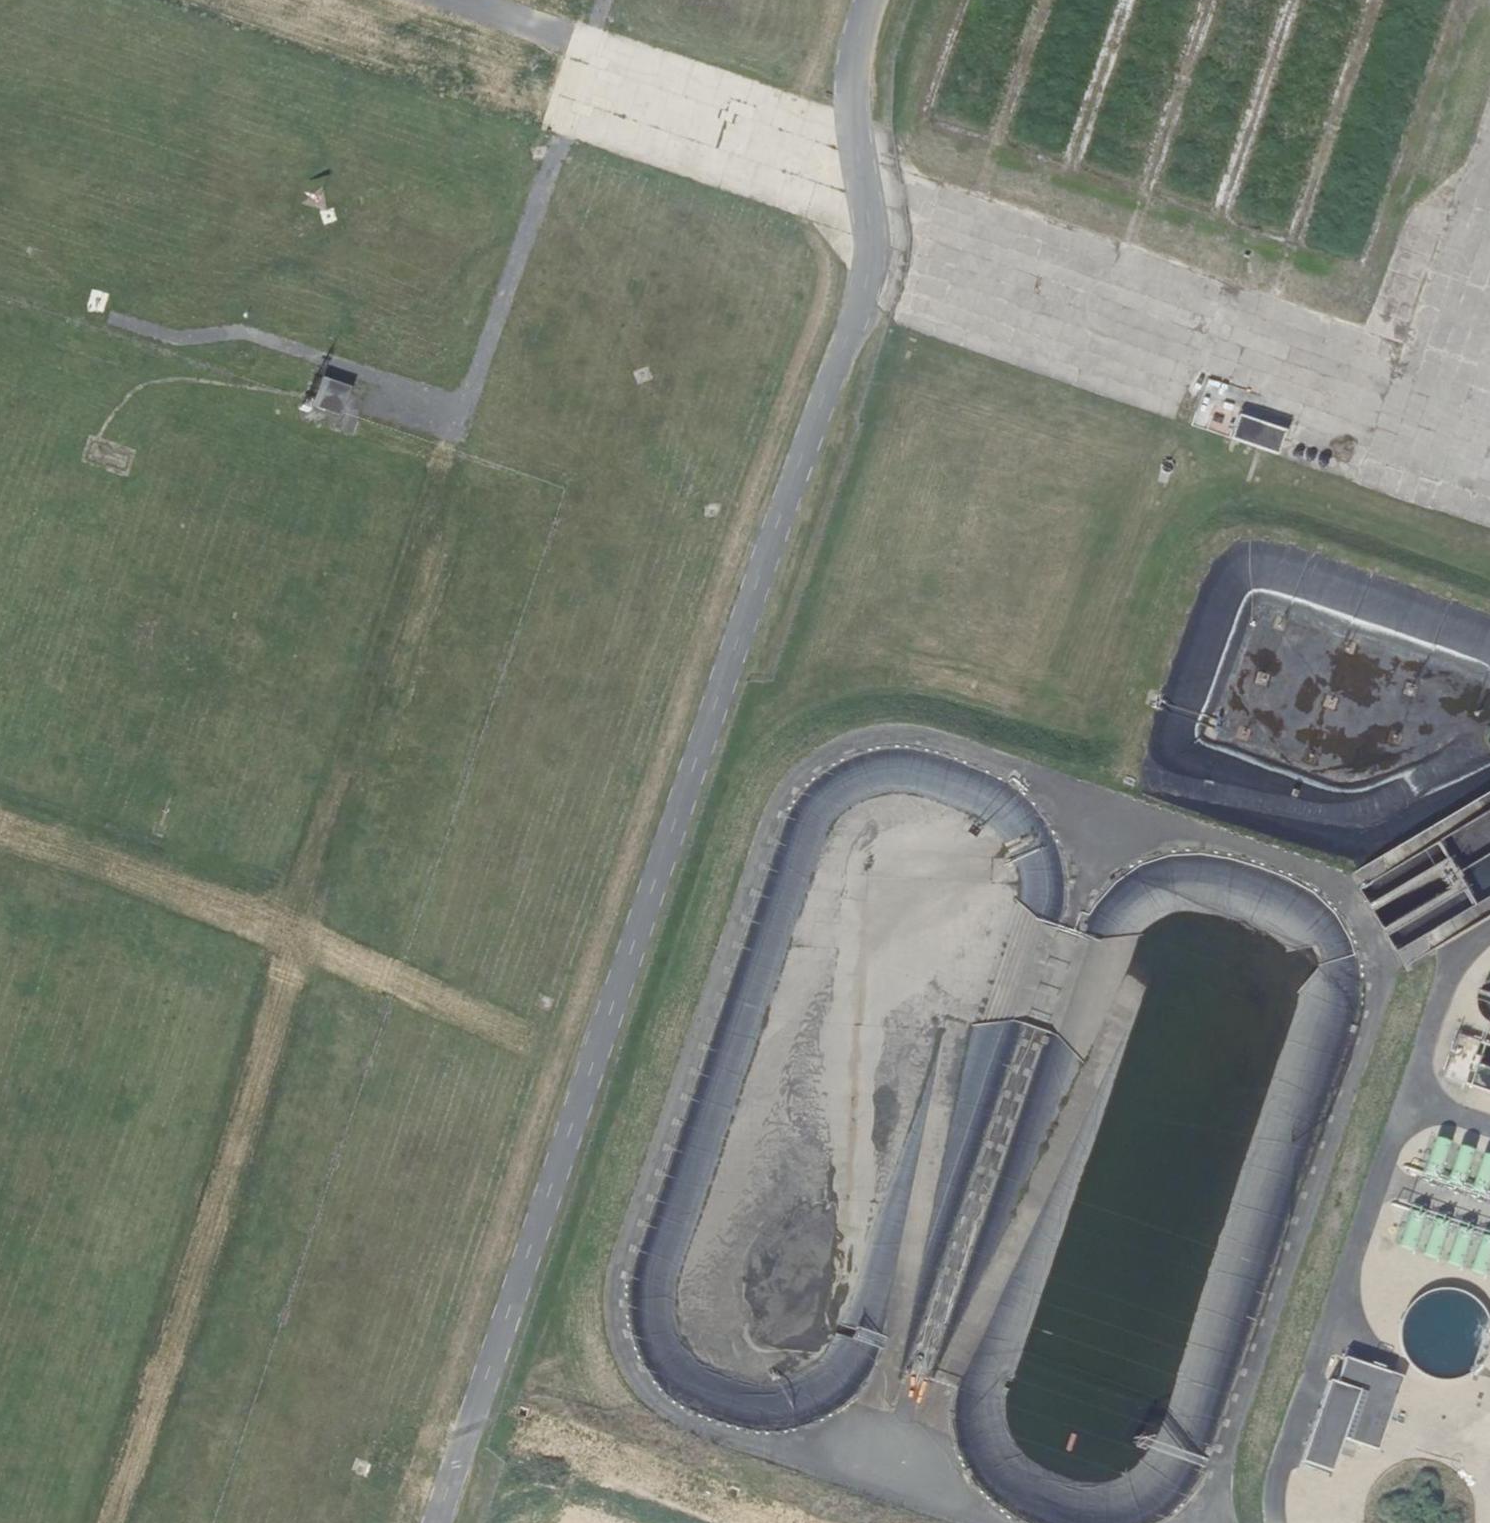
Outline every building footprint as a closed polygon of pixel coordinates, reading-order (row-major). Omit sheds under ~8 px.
[(337,412),(345,391),(324,384),(316,405),(337,412)] [(1461,1036),(1446,1079),(1489,1094),(1489,1045),(1461,1036)] [(1440,1136),(1436,1136),(1424,1171),(1426,1174),(1431,1177),(1435,1177),(1439,1176),(1451,1141),(1448,1139),(1444,1137),(1440,1136)] [(1463,1144),(1459,1144),(1448,1179),(1450,1182),(1454,1184),(1459,1185),(1463,1184),(1474,1149),(1471,1147),(1467,1145),(1463,1144)] [(1483,1152),(1471,1187),(1474,1190),(1478,1193),(1482,1193),(1486,1192),(1489,1181),(1489,1153),(1487,1152),(1483,1152)] [(1414,1210),(1410,1209),(1398,1244),(1401,1247),(1405,1250),(1409,1250),(1413,1250),(1425,1215),(1422,1212),(1418,1211),(1414,1210)] [(1438,1218),(1434,1218),(1422,1253),(1424,1256),(1429,1258),(1433,1259),(1437,1258),(1449,1223),(1446,1221),(1442,1219),(1438,1218)] [(1462,1226),(1458,1226),(1446,1261),(1449,1264),(1453,1267),(1457,1267),(1461,1266),(1473,1231),(1470,1229),(1466,1227),(1462,1226)] [(1482,1234),(1470,1269),(1472,1272),(1477,1274),(1481,1275),(1485,1274),(1489,1259),(1489,1235),(1486,1234),(1482,1234)] [(1438,1380),(1454,1380),(1463,1377),(1471,1373),(1478,1367),(1484,1359),(1488,1351),(1489,1344),(1489,1327),(1488,1320),(1484,1311),(1478,1304),(1474,1299),(1463,1293),(1447,1290),(1438,1291),(1429,1293),(1415,1301),(1409,1309),(1403,1320),(1401,1329),(1401,1341),(1403,1351),(1409,1362),(1416,1369),(1423,1374),(1438,1380)] [(1336,1384),(1329,1381),(1301,1462),(1331,1473),(1342,1440),(1377,1451),(1402,1378),(1344,1358),(1336,1384)]
